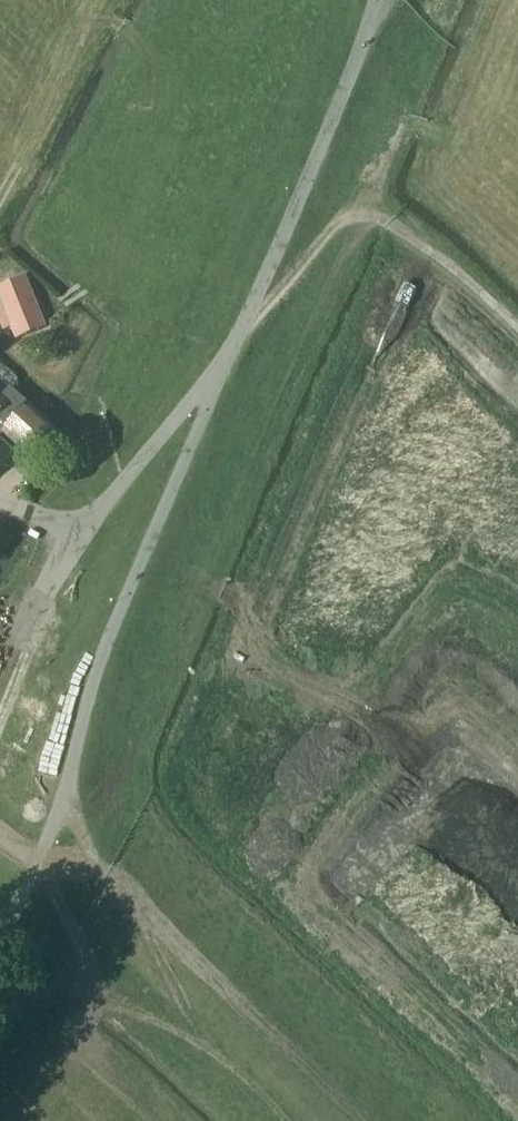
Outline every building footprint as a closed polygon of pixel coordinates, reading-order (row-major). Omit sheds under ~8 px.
[(16,340),(46,328),(25,276),(0,287),(0,300),(5,312),(0,314),(0,319),(4,330),(11,327),(16,340)] [(3,433),(33,460),(57,431),(28,406),(23,411),(27,404),(9,389),(3,396),(0,394),(0,436),(3,433)] [(14,455),(0,442),(0,471),(14,455)]
